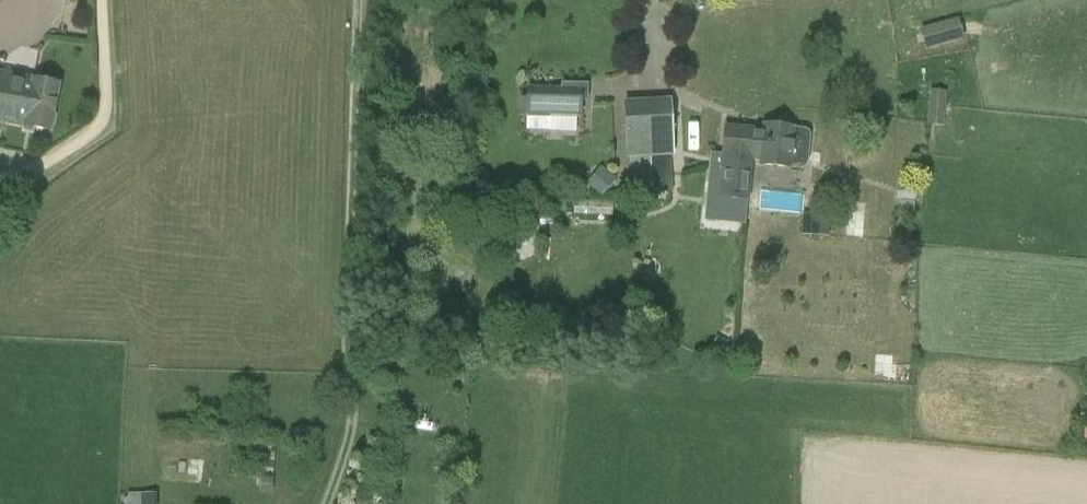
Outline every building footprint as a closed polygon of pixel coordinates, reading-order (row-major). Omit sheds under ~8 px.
[(949,23),(923,30),(927,46),(953,39),(949,23)] [(6,118),(5,122),(50,131),(59,84),(0,73),(0,117),(6,118)] [(575,131),(576,115),(580,115),(581,83),(561,82),(561,89),(527,88),(527,98),(519,98),(518,114),(550,115),(549,130),(575,131)] [(930,89),(927,124),(930,124),(944,126),(945,107),(947,90),(930,89)] [(670,100),(624,102),(627,155),(673,153),(670,100)] [(759,165),(789,167),(791,149),(802,150),(807,149),(808,145),(809,135),(809,130),(804,129),(793,128),(793,127),(763,124),(762,133),(724,130),(721,166),(712,165),(707,212),(744,216),(743,224),(745,225),(751,159),(760,159),(759,165)] [(601,165),(586,183),(602,197),(617,178),(601,165)] [(802,214),(801,235),(828,237),(830,210),(810,208),(810,215),(802,214)] [(716,336),(713,344),(726,350),(729,342),(716,336)] [(363,461),(360,482),(375,484),(378,463),(363,461)] [(262,476),(261,491),(272,492),(273,477),(262,476)]
